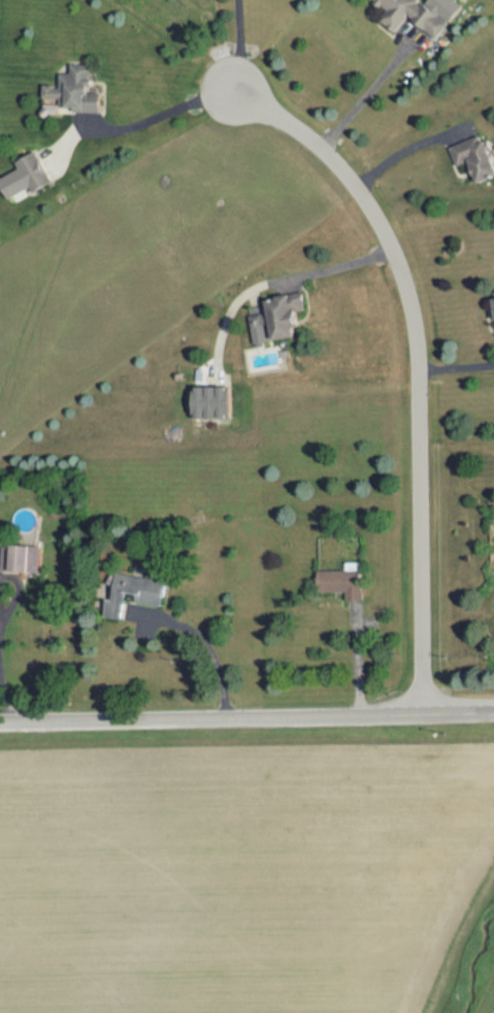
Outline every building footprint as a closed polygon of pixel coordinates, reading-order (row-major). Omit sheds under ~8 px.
[(462,5),(456,0),(428,0),(426,3),(422,0),(373,0),(387,10),(380,20),(395,32),(408,15),(436,38),(462,5)] [(100,111),(100,91),(91,91),(91,63),(70,62),(70,72),(60,72),(59,83),(43,83),(42,98),(65,99),(65,110),(100,111)] [(456,165),(470,161),(477,182),(493,177),(493,162),(487,139),(480,141),(478,136),(450,145),(456,165)] [(18,169),(0,177),(0,184),(7,198),(29,187),(31,192),(50,182),(35,151),(14,161),(18,169)] [(249,315),(253,343),(297,336),(293,312),(305,310),(302,292),(265,298),(267,312),(249,315)] [(230,386),(193,386),(193,418),(230,418),(230,386)] [(1,571),(39,572),(40,546),(2,544),(1,571)] [(317,570),(317,592),(346,591),(346,600),(362,600),(362,569),(317,570)] [(160,606),(165,580),(110,571),(107,585),(114,586),(112,599),(106,598),(103,616),(120,619),(124,592),(136,593),(135,602),(160,606)]
